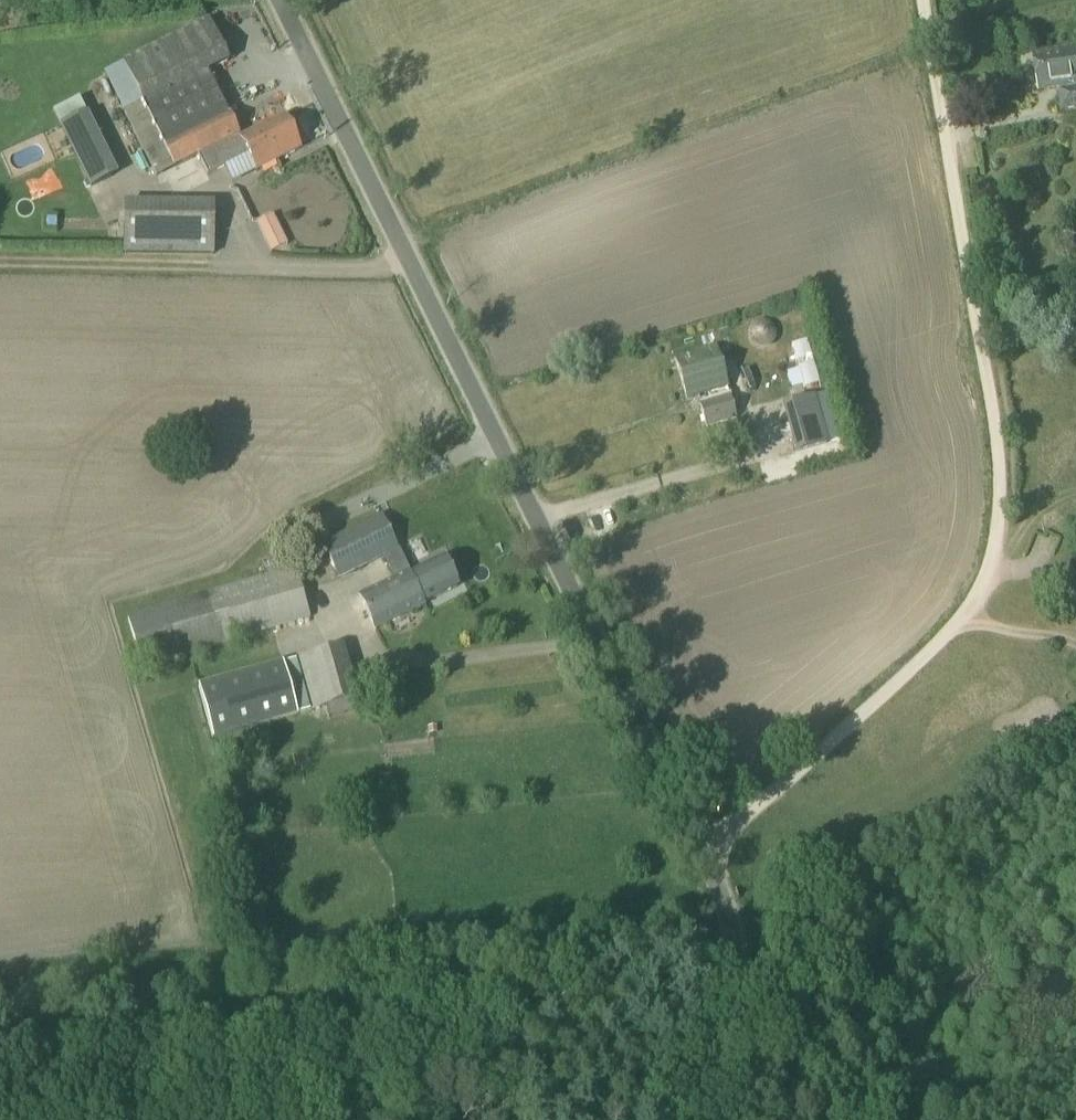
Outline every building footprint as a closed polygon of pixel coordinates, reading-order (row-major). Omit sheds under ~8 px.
[(142,102),(173,166),(197,154),(207,174),(249,154),(257,170),(299,149),(282,115),(239,137),(206,70),(227,60),(208,20),(123,62),(142,102)] [(1041,88),(1059,86),(1063,113),(1075,111),(1075,48),(1064,49),(1064,51),(1036,55),(1041,88)] [(66,115),(95,176),(118,166),(88,104),(66,115)] [(216,248),(217,206),(126,204),(125,247),(216,248)] [(265,243),(271,255),(289,246),(283,234),(265,243)] [(770,324),(758,335),(771,350),(783,339),(770,324)] [(675,359),(687,400),(698,397),(706,427),(737,418),(716,347),(675,359)] [(783,403),(796,452),(827,445),(814,395),(783,403)] [(322,545),(338,579),(399,550),(381,516),(322,545)] [(358,598),(375,632),(425,607),(424,605),(457,589),(442,559),(410,575),(409,573),(358,598)] [(128,618),(142,668),(310,619),(296,569),(128,618)] [(359,647),(337,647),(337,686),(319,685),(319,704),(358,704),(359,647)] [(198,688),(213,739),(298,715),(283,664),(198,688)] [(235,756),(231,742),(213,747),(218,761),(235,756)]
